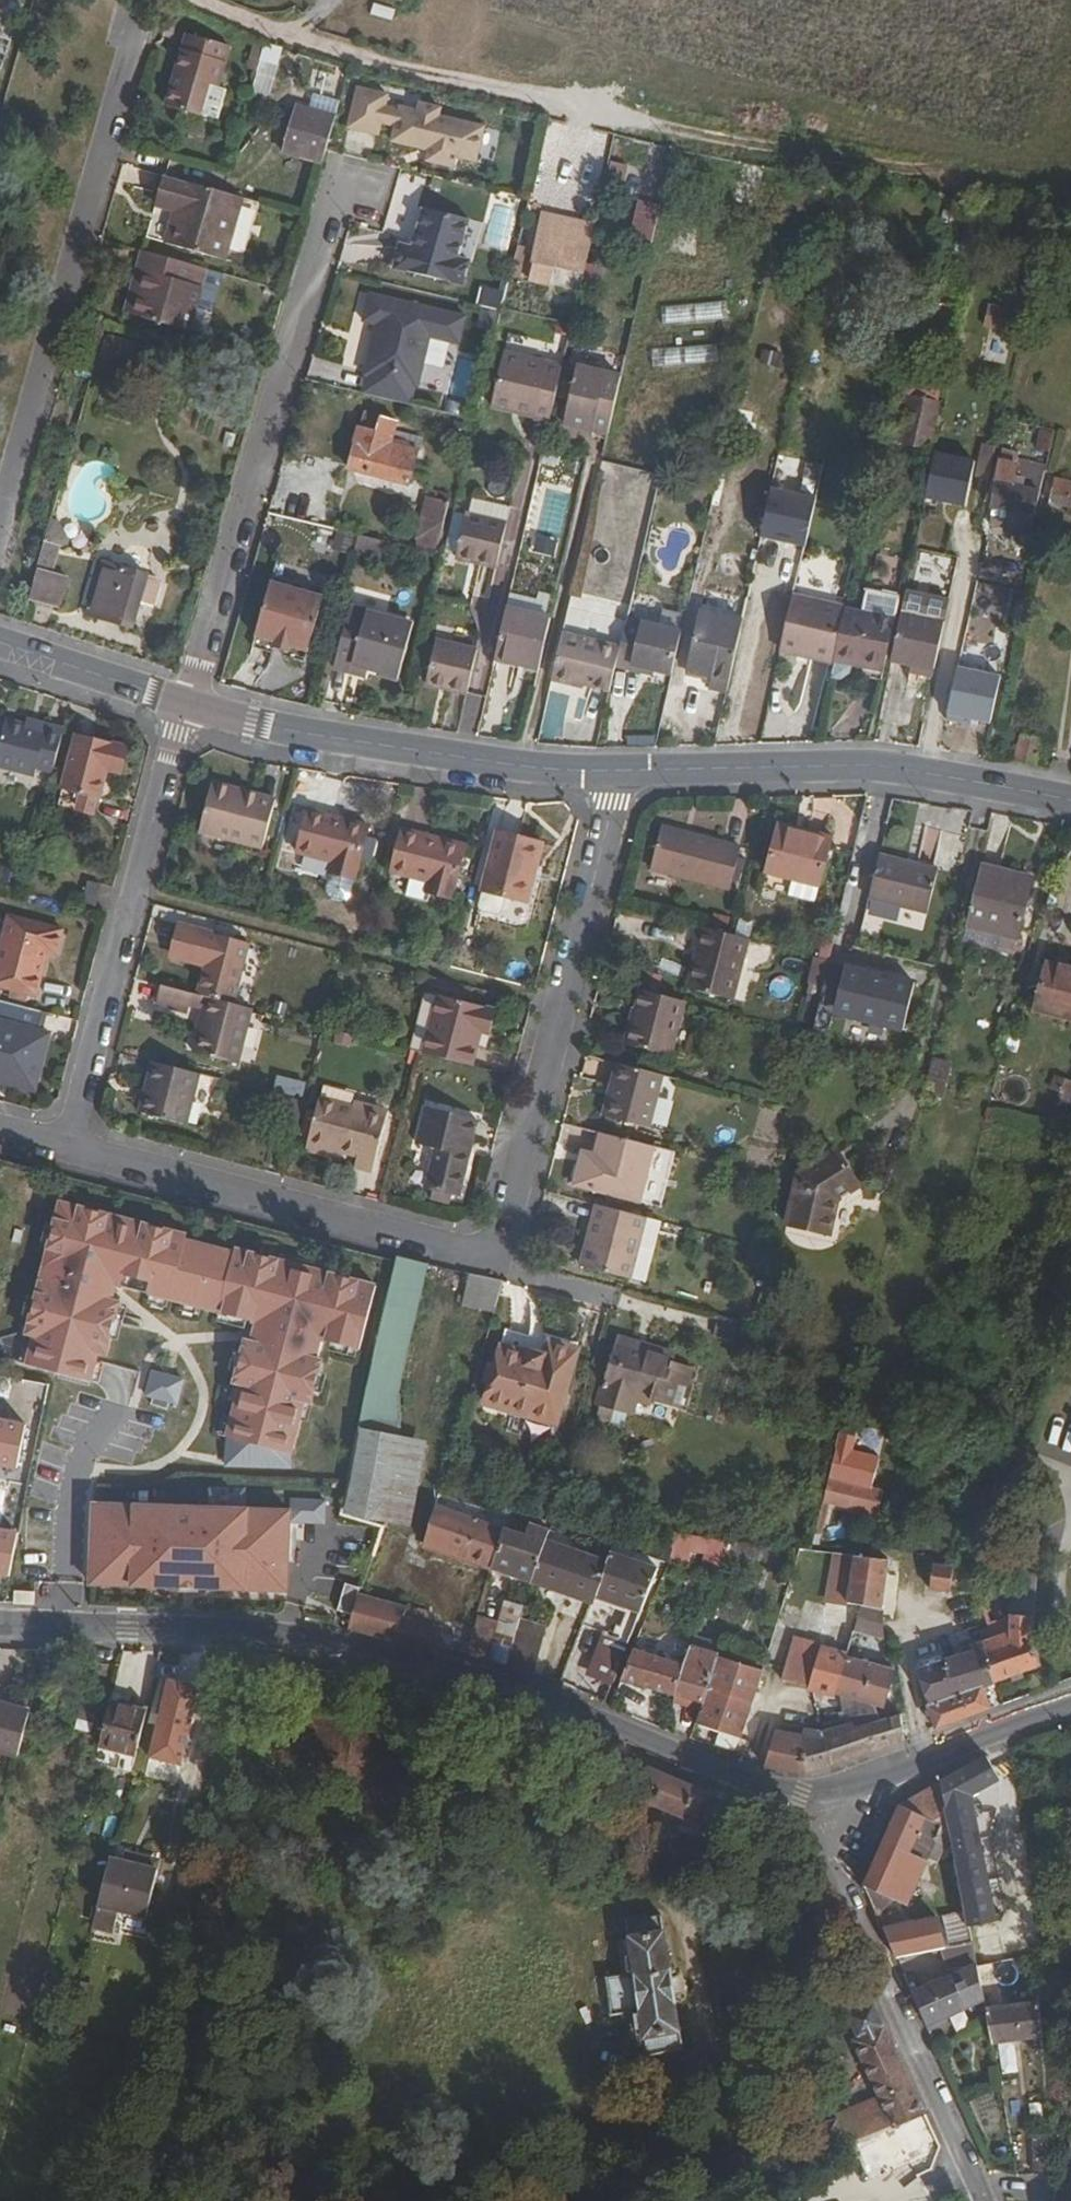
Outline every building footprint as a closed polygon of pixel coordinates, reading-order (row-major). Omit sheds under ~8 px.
[(364,7),(398,18),(404,0),(366,0),(364,7)] [(229,33),(186,21),(165,92),(199,102),(208,70),(218,73),(229,33)] [(254,61),(260,41),(250,38),(244,59),(254,61)] [(275,97),(289,48),(270,42),(256,92),(275,97)] [(354,77),(345,117),(375,124),(378,112),(392,115),(389,131),(426,140),(424,150),(450,156),(453,145),(472,149),(480,115),(435,104),(437,96),(416,92),(414,100),(397,96),(396,99),(382,96),(384,83),(354,77)] [(331,111),(292,100),(278,145),(318,157),(331,111)] [(239,187),(162,164),(153,194),(174,201),(165,232),(221,248),(239,187)] [(398,234),(391,258),(460,275),(466,251),(454,249),(464,209),(421,198),(410,237),(398,234)] [(585,255),(593,220),(541,207),(527,270),(578,282),(580,276),(585,255)] [(635,237),(659,241),(663,213),(639,209),(635,237)] [(195,254),(142,238),(136,257),(146,260),(133,304),(187,321),(202,272),(190,268),(195,254)] [(205,257),(195,254),(190,268),(202,272),(205,257)] [(599,258),(585,255),(580,276),(594,279),(599,258)] [(146,260),(136,257),(124,302),(133,304),(146,260)] [(505,310),(511,291),(487,284),(481,304),(505,310)] [(467,317),(369,293),(362,324),(377,327),(364,378),(416,390),(428,339),(460,347),(467,317)] [(669,323),(733,321),(732,302),(669,304),(669,323)] [(550,403),(563,348),(504,334),(491,389),(550,403)] [(656,347),(656,366),(724,365),(723,346),(656,347)] [(456,355),(458,384),(474,383),(473,354),(456,355)] [(606,425),(620,368),(575,358),(562,414),(606,425)] [(900,393),(896,409),(906,412),(902,428),(903,433),(925,440),(934,402),(900,393)] [(373,430),(388,434),(394,411),(372,405),(367,422),(374,424),(373,430)] [(906,412),(896,409),(890,436),(924,445),(925,440),(903,433),(902,428),(906,412)] [(347,459),(364,464),(373,430),(374,424),(367,422),(358,419),(347,459)] [(373,430),(364,464),(408,476),(414,453),(403,450),(406,439),(388,434),(373,430)] [(924,445),(890,436),(889,439),(923,448),(924,445)] [(995,473),(1012,477),(1013,470),(1018,451),(1001,447),(995,473)] [(764,537),(822,548),(831,500),(820,497),(826,465),(783,457),(779,482),(775,481),(764,537)] [(1012,477),(1038,484),(1040,476),(1013,470),(1012,477)] [(1054,471),(1048,494),(1070,500),(1070,475),(1054,471)] [(1012,477),(995,473),(989,499),(1033,509),(1038,484),(1012,477)] [(495,548),(510,490),(473,480),(469,496),(466,495),(455,538),(495,548)] [(48,508),(41,532),(55,536),(62,539),(65,530),(48,508)] [(55,536),(41,532),(30,569),(41,572),(44,562),(47,563),(55,536)] [(538,551),(558,556),(562,540),(541,536),(538,551)] [(128,615),(143,563),(101,550),(85,602),(128,615)] [(69,607),(73,575),(42,571),(38,602),(69,607)] [(321,589),(268,573),(252,628),(271,633),(270,639),(287,644),(289,639),(305,643),(321,589)] [(948,592),(906,582),(891,652),(910,656),(934,661),(948,592)] [(868,583),(863,602),(895,611),(900,591),(868,583)] [(792,593),(779,646),(798,651),(799,646),(833,653),(834,649),(844,605),(792,593)] [(548,608),(504,597),(493,644),(537,654),(548,608)] [(844,605),(834,649),(852,653),(856,654),(857,649),(886,655),(895,611),(863,602),(846,598),(844,605)] [(347,600),(330,659),(359,668),(362,660),(394,670),(410,619),(347,600)] [(724,684),(740,614),(698,604),(685,662),(710,668),(709,673),(707,680),(724,684)] [(680,625),(625,611),(618,641),(614,658),(638,664),(640,658),(652,661),(671,665),(680,625)] [(618,641),(559,626),(548,673),(568,677),(569,674),(608,683),(614,658),(618,641)] [(463,682),(473,642),(433,632),(423,672),(463,682)] [(537,654),(493,644),(491,651),(535,662),(537,654)] [(852,653),(834,649),(833,653),(830,667),(842,669),(850,663),(852,653)] [(857,649),(856,654),(885,661),(886,655),(857,649)] [(934,661),(910,656),(909,665),(932,670),(934,661)] [(652,661),(640,658),(638,664),(650,667),(652,661)] [(710,668),(685,662),(684,668),(709,673),(710,668)] [(47,728),(48,721),(28,716),(26,722),(47,728)] [(64,726),(48,721),(47,728),(26,722),(6,717),(0,738),(0,765),(35,774),(37,766),(53,770),(64,726)] [(1014,756),(1035,759),(1040,732),(1019,727),(1014,756)] [(78,729),(58,801),(94,811),(106,767),(115,769),(122,741),(78,729)] [(128,743),(122,741),(115,769),(121,771),(128,743)] [(212,780),(198,828),(262,845),(274,805),(244,797),(246,789),(212,780)] [(275,798),(246,789),(244,797),(274,805),(275,798)] [(374,815),(310,798),(299,840),(335,850),(332,860),(359,867),(374,815)] [(666,824),(665,829),(696,837),(697,832),(666,824)] [(791,829),(781,826),(769,869),(820,882),(831,839),(803,832),(801,838),(789,835),(791,829)] [(469,846),(405,827),(395,871),(407,874),(430,881),(427,889),(454,897),(469,846)] [(665,829),(655,868),(732,888),(744,844),(697,832),(696,837),(665,829)] [(803,832),(791,829),(789,835),(801,838),(803,832)] [(500,834),(485,890),(507,896),(525,900),(534,868),(539,869),(545,846),(500,834)] [(937,856),(879,843),(869,888),(926,901),(937,856)] [(1029,867),(979,855),(964,917),(1014,929),(1029,867)] [(430,881),(407,874),(402,894),(424,901),(427,889),(430,881)] [(507,896),(485,890),(481,905),(485,912),(496,915),(503,911),(507,896)] [(37,996),(47,952),(57,955),(63,930),(8,917),(0,950),(0,987),(37,996)] [(205,964),(198,994),(210,997),(234,1003),(249,942),(185,925),(177,957),(205,964)] [(748,938),(699,925),(693,949),(697,950),(703,951),(693,989),(732,999),(748,938)] [(703,951),(697,950),(687,988),(693,989),(703,951)] [(1044,1001),(1070,1005),(1070,958),(1049,955),(1044,1001)] [(913,981),(845,964),(833,1014),(901,1031),(913,981)] [(190,1007),(193,993),(160,985),(156,1003),(189,1011),(190,1007)] [(686,1000),(643,989),(629,1044),(672,1055),(686,1000)] [(198,994),(193,993),(190,1007),(206,1011),(210,997),(198,994)] [(440,996),(425,1052),(470,1063),(478,1033),(483,1034),(489,1009),(440,996)] [(234,1003),(210,997),(206,1011),(195,1052),(238,1063),(252,1008),(234,1003)] [(0,1001),(0,1073),(34,1082),(48,1028),(42,1026),(45,1013),(0,1001)] [(336,1018),(334,1028),(347,1032),(350,1022),(336,1018)] [(931,1054),(927,1070),(944,1074),(948,1058),(931,1054)] [(665,1072),(624,1061),(615,1095),(611,1094),(605,1116),(650,1127),(665,1072)] [(201,1075),(153,1063),(141,1112),(188,1124),(201,1075)] [(371,1165),(386,1106),(352,1096),(351,1101),(319,1092),(305,1144),(327,1150),(328,1143),(342,1147),(355,1150),(352,1160),(371,1165)] [(304,1102),(291,1099),(283,1132),(295,1135),(304,1102)] [(454,1190),(475,1115),(425,1101),(415,1138),(433,1143),(422,1181),(430,1183),(446,1188),(454,1190)] [(655,1146),(602,1132),(597,1153),(594,1164),(581,1161),(575,1185),(640,1201),(655,1146)] [(800,1164),(786,1217),(829,1229),(839,1193),(859,1179),(835,1142),(800,1164)] [(328,1143),(327,1150),(341,1153),(342,1147),(328,1143)] [(584,1150),(581,1161),(594,1164),(597,1153),(584,1150)] [(446,1188),(430,1183),(427,1192),(443,1197),(446,1188)] [(377,1278),(64,1190),(17,1347),(88,1365),(117,1272),(251,1314),(218,1424),(219,1455),(283,1463),(318,1334),(357,1348),(377,1278)] [(597,1204),(590,1232),(599,1235),(605,1206),(597,1204)] [(646,1217),(605,1206),(599,1235),(590,1232),(582,1265),(631,1277),(646,1217)] [(659,1220),(646,1217),(631,1277),(643,1280),(659,1220)] [(396,1252),(357,1428),(404,1437),(425,1260),(396,1252)] [(466,1302),(498,1311),(506,1279),(474,1270),(466,1302)] [(675,1356),(616,1338),(596,1406),(636,1418),(640,1405),(651,1408),(654,1401),(679,1408),(691,1366),(674,1361),(675,1356)] [(499,1347),(483,1402),(553,1422),(575,1347),(547,1339),(543,1355),(541,1359),(526,1355),(499,1347)] [(527,1350),(526,1355),(541,1359),(543,1355),(527,1350)] [(157,1366),(147,1402),(181,1411),(190,1374),(157,1366)] [(357,1428),(343,1510),(384,1523),(386,1517),(390,1518),(404,1437),(357,1428)] [(841,1473),(829,1470),(822,1501),(875,1514),(880,1493),(869,1491),(874,1469),(844,1462),(841,1473)] [(596,1588),(606,1559),(461,1510),(464,1498),(441,1490),(442,1486),(422,1479),(414,1500),(435,1507),(423,1540),(593,1597),(596,1588)] [(306,1521),(331,1522),(332,1498),(307,1497),(306,1521)] [(291,1510),(92,1501),(89,1580),(288,1588),(291,1510)] [(620,1519),(612,1540),(653,1554),(660,1533),(620,1519)] [(703,1560),(703,1561),(731,1564),(734,1536),(681,1531),(678,1557),(703,1560)] [(606,1559),(596,1588),(642,1607),(658,1565),(646,1561),(609,1549),(606,1559)] [(845,1599),(852,1556),(833,1553),(826,1596),(845,1599)] [(887,1561),(852,1556),(845,1599),(861,1602),(880,1605),(887,1561)] [(951,1563),(934,1561),(930,1584),(948,1587),(951,1563)] [(1013,1570),(1011,1610),(1033,1612),(1036,1573),(1014,1569),(1013,1570)] [(487,1659),(506,1664),(518,1624),(528,1593),(509,1586),(487,1659)] [(408,1603),(361,1589),(359,1596),(350,1626),(435,1648),(436,1645),(442,1625),(405,1614),(408,1603)] [(880,1605),(861,1602),(854,1627),(884,1634),(880,1605)] [(1031,1639),(1033,1612),(1011,1610),(1010,1627),(981,1637),(994,1680),(1040,1663),(1031,1639)] [(518,1624),(506,1664),(532,1672),(543,1632),(518,1624)] [(591,1668),(614,1677),(628,1640),(606,1631),(591,1668)] [(983,1683),(994,1680),(981,1637),(962,1643),(965,1653),(945,1659),(956,1692),(983,1683)] [(772,1640),(766,1661),(773,1663),(779,1642),(772,1640)] [(718,1653),(698,1648),(689,1645),(683,1661),(633,1644),(621,1675),(710,1702),(716,1686),(708,1683),(718,1653)] [(820,1657),(812,1683),(836,1691),(847,1654),(823,1646),(820,1657)] [(796,1679),(804,1653),(798,1651),(790,1649),(782,1675),(796,1679)] [(710,1702),(705,1716),(742,1729),(763,1667),(764,1664),(719,1651),(718,1653),(708,1683),(716,1686),(710,1702)] [(820,1657),(804,1653),(796,1679),(812,1683),(820,1657)] [(847,1654),(836,1691),(857,1697),(858,1709),(850,1710),(850,1720),(824,1729),(826,1736),(832,1761),(883,1744),(905,1736),(900,1711),(891,1714),(889,1703),(881,1704),(892,1666),(847,1654)] [(956,1692),(945,1659),(921,1665),(932,1701),(956,1692)] [(990,1704),(983,1683),(956,1692),(932,1701),(928,1702),(936,1725),(990,1704)] [(17,1752),(28,1708),(0,1700),(0,1747),(17,1752)] [(112,1702),(101,1746),(136,1754),(147,1711),(112,1702)] [(740,1733),(703,1720),(695,1743),(709,1749),(742,1760),(743,1757),(752,1731),(744,1729),(742,1729),(740,1733)] [(804,1770),(802,1732),(774,1727),(766,1762),(803,1771),(804,1770)] [(804,1770),(832,1761),(826,1736),(802,1732),(804,1770)] [(967,1921),(971,1921),(993,1917),(981,1853),(979,1837),(1007,1832),(1000,1793),(998,1778),(989,1752),(942,1778),(945,1805),(946,1806),(967,1921)] [(637,1795),(703,1824),(717,1793),(650,1763),(637,1795)] [(863,1881),(876,1910),(881,1909),(890,1898),(889,1893),(905,1900),(908,1900),(926,1858),(922,1855),(924,1847),(935,1848),(933,1823),(923,1822),(926,1814),(945,1805),(942,1778),(901,1801),(863,1881)] [(159,1867),(111,1856),(96,1914),(119,1919),(122,1908),(147,1914),(159,1867)] [(662,1910),(628,1915),(630,1930),(635,1969),(619,1971),(606,1972),(611,2012),(625,2010),(641,2007),(648,2052),(684,2046),(662,1910)] [(937,1915),(883,1925),(895,1953),(952,1943),(952,1936),(946,1937),(946,1934),(940,1934),(937,1915)] [(964,1931),(964,1940),(973,1939),(972,1930),(964,1931)] [(1000,1980),(996,1958),(978,1961),(978,1963),(984,1993),(991,1991),(990,1983),(1000,1980)] [(978,1963),(912,1990),(926,2021),(983,1996),(984,1993),(978,1963)] [(870,1987),(866,1978),(855,1983),(859,1992),(870,1987)] [(1037,1998),(985,2005),(991,2038),(1039,2032),(1037,1998)] [(854,2035),(881,2097),(893,2124),(925,2111),(876,1999),(848,2010),(858,2034),(854,2035)] [(826,2136),(832,2149),(893,2124),(881,2097),(838,2115),(844,2129),(826,2136)] [(821,2122),(826,2136),(844,2129),(838,2115),(821,2122)] [(1052,2167),(1049,2134),(1034,2135),(1037,2168),(1052,2167)]
